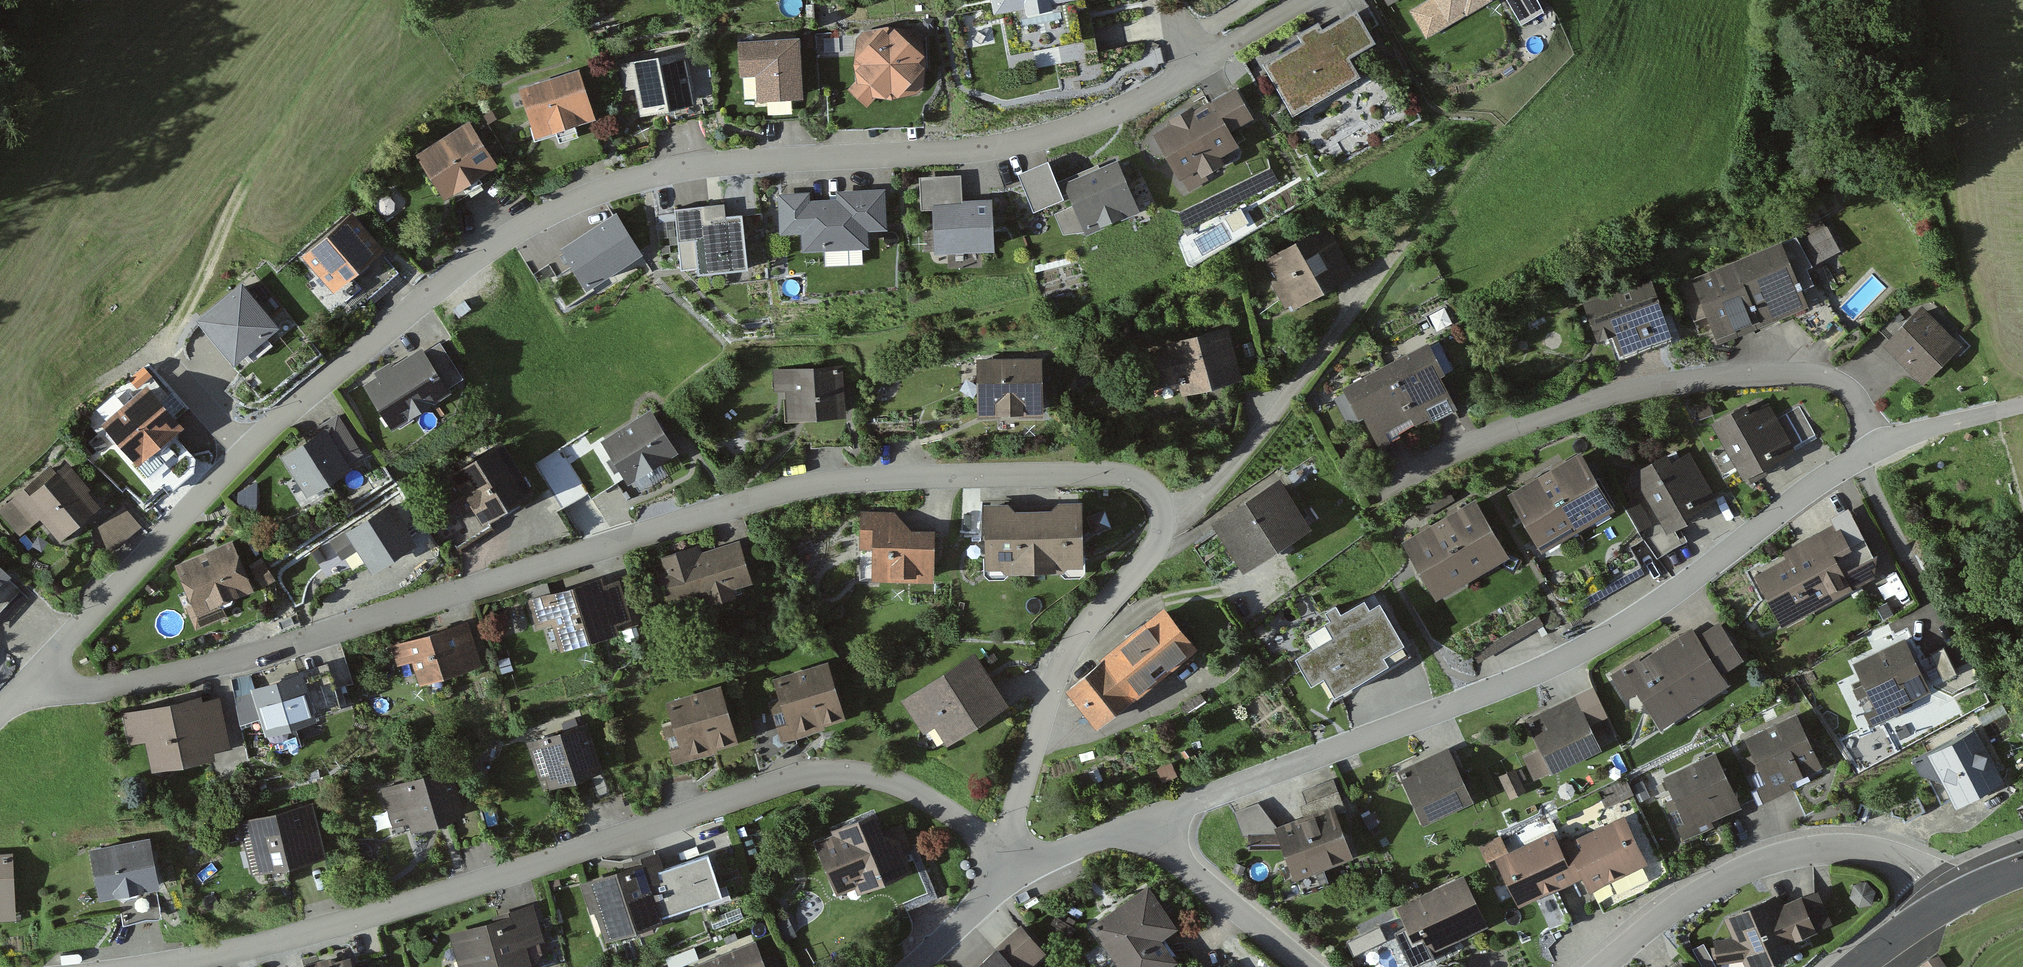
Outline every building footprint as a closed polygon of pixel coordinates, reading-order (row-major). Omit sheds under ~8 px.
[(991,2),(995,20),(1003,18),(1011,58),(1082,44),(1079,28),(1074,6),(1083,5),(1082,0),(991,0),(991,2)] [(1434,2),(1412,15),(1426,40),(1465,18),(1467,20),(1494,5),(1492,2),(1496,0),(1433,0),(1434,2)] [(1525,26),(1544,15),(1536,0),(1511,0),(1525,26)] [(1554,11),(1545,16),(1549,24),(1558,19),(1554,11)] [(1319,26),(1297,39),(1301,47),(1265,68),(1295,120),(1360,83),(1349,64),(1377,49),(1356,13),(1322,32),(1319,26)] [(924,34),(915,30),(864,32),(857,38),(854,66),(856,83),(848,91),(866,109),(876,99),(885,103),(897,103),(919,95),(925,87),(924,34)] [(812,36),(803,37),(804,50),(813,49),(812,36)] [(799,43),(738,47),(740,77),(757,76),(759,103),(802,100),(799,43)] [(686,57),(619,67),(623,93),(636,92),(640,119),(694,111),(686,57)] [(579,74),(520,94),(537,144),(595,124),(579,74)] [(1235,91),(1210,105),(1229,138),(1254,124),(1235,91)] [(1170,128),(1153,138),(1180,184),(1197,174),(1201,181),(1224,169),(1220,162),(1237,152),(1229,138),(1210,105),(1195,114),(1192,110),(1168,124),(1170,128)] [(493,109),(483,115),(488,123),(497,117),(493,109)] [(497,160),(469,117),(418,151),(445,193),(497,160)] [(1117,154),(1063,178),(1074,202),(1086,229),(1140,206),(1117,154)] [(1064,191),(1049,157),(1019,170),(1034,204),(1064,191)] [(1438,160),(1425,168),(1432,178),(1444,170),(1438,160)] [(932,197),(962,195),(961,172),(919,173),(920,197),(932,197)] [(838,187),(838,196),(801,197),(802,226),(803,242),(869,240),(868,223),(887,222),(886,185),(838,187)] [(802,226),(801,197),(801,189),(780,189),(781,226),(802,226)] [(962,195),(932,197),(934,243),(994,241),(992,194),(962,195)] [(723,200),(675,204),(678,235),(696,233),(699,267),(748,262),(743,211),(725,213),(723,200)] [(1086,229),(1074,202),(1055,211),(1064,231),(1086,229)] [(383,239),(353,206),(304,251),(334,284),(348,272),(375,247),(383,239)] [(1817,207),(1798,218),(1808,235),(1802,238),(1814,259),(1839,245),(1817,207)] [(616,208),(563,242),(586,279),(639,245),(616,208)] [(1356,266),(1327,219),(1268,255),(1281,277),(1272,282),(1285,303),(1291,300),(1294,304),(1356,266)] [(1781,237),(1745,253),(1773,316),(1790,309),(1809,301),(1803,288),(1781,237)] [(375,247),(348,272),(371,296),(398,271),(375,247)] [(1773,316),(1745,253),(1692,277),(1720,340),(1773,316)] [(1622,350),(1673,333),(1653,276),(1601,294),(1599,288),(1582,294),(1596,335),(1615,329),(1622,350)] [(243,278),(198,317),(234,359),(279,321),(243,278)] [(1809,301),(1790,309),(1818,337),(1838,314),(1832,308),(1822,281),(1803,288),(1809,301)] [(1055,298),(1049,305),(1054,310),(1060,303),(1055,298)] [(1962,342),(1923,301),(1883,339),(1922,380),(1962,342)] [(1242,371),(1229,321),(1166,337),(1167,343),(1143,349),(1152,384),(1180,377),(1183,386),(1242,371)] [(1429,336),(1385,359),(1414,414),(1427,407),(1431,413),(1458,398),(1441,368),(1445,366),(1429,336)] [(441,338),(425,348),(448,385),(464,375),(441,338)] [(377,372),(363,381),(391,425),(450,388),(448,385),(425,348),(423,345),(393,363),(390,358),(374,368),(377,372)] [(1044,355),(978,354),(977,408),(1043,408),(1044,355)] [(1385,359),(1342,382),(1346,389),(1333,396),(1348,423),(1364,414),(1379,442),(1400,430),(1396,423),(1414,414),(1385,359)] [(845,364),(775,367),(776,388),(787,387),(788,413),(809,412),(847,410),(845,364)] [(183,416),(147,377),(103,419),(108,424),(106,433),(114,443),(123,441),(139,458),(151,447),(154,451),(159,451),(172,440),(172,434),(168,430),(183,416)] [(1746,398),(1712,416),(1742,471),(1793,443),(1779,418),(1769,398),(1752,407),(1746,398)] [(625,473),(677,440),(652,401),(600,434),(625,473)] [(1711,403),(1697,408),(1701,417),(1714,411),(1711,403)] [(1800,406),(1779,418),(1793,443),(1814,432),(1800,406)] [(847,410),(809,412),(811,446),(849,444),(847,410)] [(339,413),(324,422),(346,456),(361,447),(339,413)] [(346,456),(324,422),(280,450),(304,488),(349,460),(346,456)] [(592,494),(625,473),(600,434),(596,426),(536,465),(562,505),(588,488),(592,494)] [(482,518),(535,483),(503,435),(451,469),(455,475),(439,485),(457,512),(473,502),(482,518)] [(1583,446),(1548,466),(1582,524),(1617,503),(1583,446)] [(1714,493),(1690,449),(1670,460),(1665,452),(1636,469),(1668,525),(1692,512),(1690,507),(1714,493)] [(92,482),(66,455),(43,476),(39,472),(12,497),(34,521),(41,515),(60,535),(101,497),(89,485),(92,482)] [(1582,524),(1548,466),(1510,489),(1544,547),(1582,524)] [(1310,517),(1280,470),(1209,516),(1240,563),(1310,517)] [(257,478),(239,490),(238,500),(257,511),(257,478)] [(1476,492),(1441,513),(1475,571),(1511,550),(1476,492)] [(1635,495),(1623,502),(1638,528),(1651,520),(1635,495)] [(12,497),(0,508),(0,512),(20,534),(34,521),(12,497)] [(1050,503),(1032,503),(1034,560),(1082,559),(1081,497),(1058,498),(1050,503)] [(415,534),(392,498),(329,538),(341,557),(359,545),(370,562),(415,534)] [(1008,498),(983,499),(984,561),(1034,560),(1032,503),(1014,504),(1008,498)] [(482,518),(473,502),(457,512),(441,521),(455,545),(487,526),(482,518)] [(124,504),(99,524),(115,543),(140,524),(124,504)] [(1562,579),(1577,602),(1642,562),(1631,544),(1642,538),(1622,506),(1609,513),(1626,540),(1562,579)] [(1107,508),(1088,515),(1094,531),(1112,524),(1107,508)] [(870,576),(934,578),(935,525),(911,525),(895,510),(860,509),(859,549),(871,549),(870,576)] [(1475,571),(1441,513),(1403,535),(1437,593),(1475,571)] [(1786,555),(1754,571),(1780,622),(1852,584),(1834,550),(1849,542),(1838,520),(1782,549),(1786,555)] [(1866,534),(1849,542),(1834,550),(1852,584),(1874,573),(1874,549),(1866,534)] [(753,576),(741,536),(703,548),(700,540),(662,553),(667,569),(658,571),(666,596),(691,588),(696,602),(736,589),(734,582),(753,576)] [(231,540),(176,563),(191,602),(185,604),(195,628),(225,616),(217,597),(249,584),(231,540)] [(263,556),(251,564),(264,584),(276,576),(263,556)] [(0,558),(0,578),(10,567),(0,558)] [(630,612),(620,576),(603,581),(601,575),(526,597),(535,627),(553,622),(559,644),(621,626),(618,616),(630,612)] [(1338,594),(1321,604),(1327,612),(1320,616),(1323,621),(1306,632),(1313,644),(1302,651),(1312,667),(1324,660),(1337,682),(1408,638),(1380,593),(1370,599),(1363,588),(1342,601),(1338,594)] [(1886,600),(1878,605),(1885,616),(1893,611),(1886,600)] [(1195,641),(1164,602),(1104,650),(1136,689),(1195,641)] [(480,659),(468,619),(393,642),(399,662),(412,658),(418,677),(480,659)] [(1718,619),(1700,631),(1724,667),(1742,655),(1718,619)] [(1638,655),(1612,672),(1628,698),(1638,691),(1661,725),(1732,679),(1724,667),(1700,631),(1695,623),(1640,659),(1638,655)] [(1931,686),(1906,632),(1853,657),(1875,704),(1864,709),(1871,723),(1904,707),(1901,700),(1931,686)] [(1945,646),(1932,652),(1943,677),(1956,671),(1945,646)] [(1136,689),(1104,650),(1066,681),(1098,720),(1136,689)] [(754,652),(740,656),(744,669),(758,664),(754,652)] [(510,653),(498,657),(503,670),(514,666),(510,653)] [(1010,705),(978,654),(907,698),(939,749),(1010,705)] [(848,713),(830,656),(775,673),(783,698),(772,702),(775,713),(781,733),(848,713)] [(330,661),(254,684),(266,724),(342,701),(330,661)] [(740,737),(721,680),(671,696),(678,717),(662,723),(674,759),(740,737)] [(1594,684),(1576,692),(1589,720),(1607,711),(1594,684)] [(1201,690),(1181,704),(1186,710),(1206,697),(1201,690)] [(201,692),(122,709),(129,744),(146,740),(152,765),(217,750),(215,742),(230,739),(221,694),(202,698),(201,692)] [(1589,720),(1576,692),(1528,716),(1542,745),(1526,753),(1537,775),(1602,743),(1589,720)] [(1821,761),(1795,710),(1747,734),(1756,752),(1745,758),(1765,798),(1797,782),(1794,775),(1821,761)] [(781,733),(775,713),(748,721),(760,762),(769,759),(784,743),(781,733)] [(604,765),(588,717),(529,737),(541,775),(546,773),(549,783),(586,772),(604,765)] [(1956,801),(2003,776),(1977,726),(1914,759),(1922,775),(1944,778),(1956,801)] [(1475,796),(1451,744),(1400,768),(1424,820),(1475,796)] [(1715,746),(1663,772),(1687,820),(1678,824),(1683,835),(1714,820),(1711,814),(1741,799),(1715,746)] [(1172,760),(1158,766),(1164,779),(1178,773),(1172,760)] [(463,808),(449,762),(382,783),(394,821),(410,816),(412,825),(449,813),(463,808)] [(604,765),(586,772),(596,798),(617,791),(607,764),(604,765)] [(1525,789),(1513,765),(1499,773),(1510,796),(1525,789)] [(1333,776),(1304,787),(1313,810),(1334,802),(1342,798),(1333,776)] [(1626,777),(1600,789),(1606,803),(1633,790),(1626,777)] [(1643,788),(1634,791),(1640,806),(1649,802),(1643,788)] [(313,799),(239,818),(252,867),(326,848),(313,799)] [(1278,829),(1276,824),(1258,801),(1234,809),(1243,832),(1278,829)] [(1352,851),(1334,802),(1313,810),(1276,824),(1278,829),(1294,873),(1352,851)] [(834,831),(815,838),(837,891),(856,884),(858,888),(911,867),(899,835),(882,828),(874,810),(833,826),(834,831)] [(1372,811),(1363,816),(1369,827),(1378,821),(1372,811)] [(1648,859),(1625,811),(1570,837),(1585,871),(1592,884),(1648,859)] [(1558,842),(1552,828),(1494,854),(1516,902),(1534,894),(1557,884),(1574,876),(1558,842)] [(150,833),(89,846),(100,894),(117,890),(119,892),(125,896),(138,895),(142,886),(156,883),(160,883),(150,833)] [(1500,836),(1479,846),(1485,857),(1505,847),(1500,836)] [(1585,871),(1570,837),(1558,842),(1574,876),(1585,871)] [(632,859),(579,878),(590,910),(596,908),(605,934),(635,924),(644,930),(657,926),(657,917),(665,914),(663,908),(652,877),(662,873),(659,864),(665,862),(659,846),(631,856),(632,859)] [(708,847),(665,862),(659,864),(662,873),(652,877),(663,908),(722,889),(708,847)] [(0,852),(0,917),(17,916),(13,851),(0,852)] [(1243,871),(1246,861),(1235,858),(1232,867),(1243,871)] [(1488,920),(1464,871),(1395,904),(1404,924),(1394,929),(1412,965),(1433,955),(1430,948),(1488,920)] [(1853,883),(1851,894),(1859,905),(1872,901),(1876,888),(1866,879),(1853,883)] [(1149,882),(1089,923),(1120,966),(1165,966),(1178,958),(1161,934),(1178,923),(1149,882)] [(162,913),(156,883),(142,886),(138,895),(125,896),(119,892),(124,921),(162,913)] [(1574,921),(1557,884),(1534,894),(1551,932),(1574,921)] [(1818,886),(1803,892),(1817,925),(1832,919),(1818,886)] [(1714,936),(1718,960),(1743,957),(1748,966),(1750,966),(1799,944),(1795,934),(1817,925),(1803,892),(1780,902),(1776,891),(1723,913),(1733,933),(1714,936)] [(537,898),(501,908),(502,913),(448,929),(459,966),(535,966),(533,960),(543,949),(540,939),(548,936),(537,898)] [(740,906),(711,919),(714,927),(743,914),(740,906)] [(787,913),(777,918),(786,938),(796,934),(787,913)] [(1055,915),(1047,929),(1067,940),(1075,926),(1055,915)] [(1380,925),(1349,940),(1354,951),(1385,936),(1380,925)] [(1022,927),(1003,947),(1022,966),(1034,966),(1047,954),(1022,927)] [(1692,947),(1704,966),(1710,966),(1717,963),(1703,941),(1692,947)] [(755,943),(694,966),(765,966),(755,943)] [(996,950),(977,966),(1012,966),(996,950)] [(301,965),(301,966),(355,966),(351,952),(301,965)] [(1239,952),(1217,966),(1249,966),(1239,952)] [(1940,957),(1925,966),(1946,966),(1940,957)] [(1668,966),(1687,966),(1679,958),(1668,966)]
